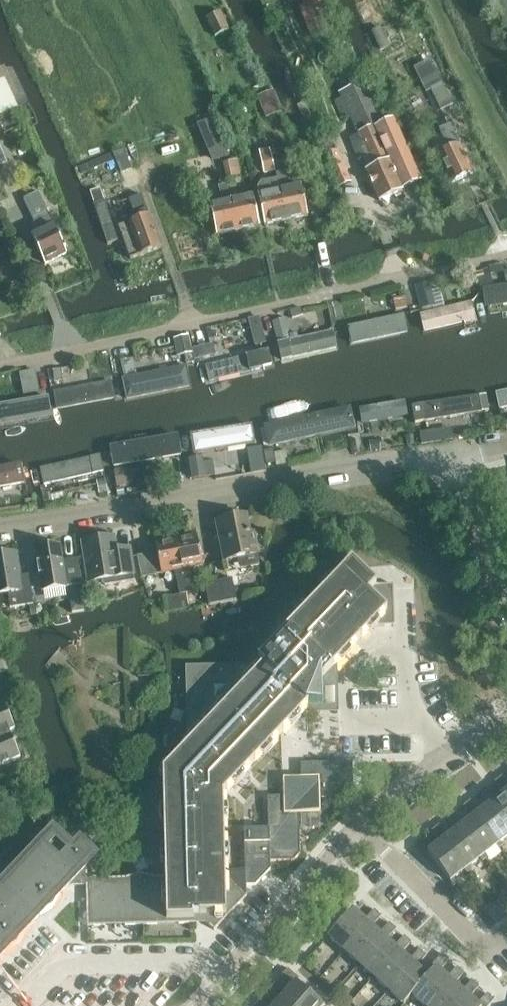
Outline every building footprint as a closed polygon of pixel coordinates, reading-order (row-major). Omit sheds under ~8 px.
[(314,27),(329,20),(321,0),(301,0),(314,27)] [(506,27),(506,0),(493,0),(506,27)] [(205,18),(214,36),(229,28),(221,11),(205,18)] [(453,105),(432,63),(425,66),(431,78),(426,80),(441,111),(453,105)] [(18,107),(0,71),(0,115),(18,107)] [(351,113),(360,133),(375,166),(366,170),(379,201),(403,190),(380,139),(390,135),(366,81),(339,93),(341,97),(335,100),(343,117),(351,113)] [(459,145),(450,125),(440,129),(448,149),(438,154),(452,183),(473,174),(459,145)] [(205,150),(211,164),(233,155),(228,141),(205,150)] [(283,152),(272,155),(275,170),(287,168),(283,152)] [(275,170),(272,155),(260,157),(263,173),(275,170)] [(235,161),(223,164),(227,180),(239,177),(235,161)] [(227,180),(223,164),(212,167),(215,182),(227,180)] [(276,173),(277,180),(286,221),(308,216),(301,185),(288,188),(285,171),(276,173)] [(286,221),(277,180),(261,183),(257,188),(258,194),(265,226),(286,221)] [(238,231),(231,200),(227,185),(219,187),(222,202),(210,204),(217,236),(238,231)] [(235,199),(231,200),(238,231),(260,226),(253,195),(239,198),(238,192),(234,193),(235,199)] [(26,201),(31,214),(38,230),(31,234),(45,264),(67,254),(64,248),(66,247),(65,244),(63,245),(53,223),(46,207),(40,195),(26,201)] [(139,219),(118,227),(130,260),(161,248),(149,216),(141,195),(130,199),(136,214),(137,214),(139,219)] [(103,230),(108,244),(118,240),(113,227),(107,211),(98,214),(103,230)] [(416,284),(421,308),(435,305),(430,281),(416,284)] [(483,290),(486,310),(506,307),(506,287),(483,290)] [(394,299),(396,310),(408,307),(405,296),(394,299)] [(476,322),(472,303),(420,315),(425,335),(476,322)] [(258,344),(270,340),(262,313),(250,316),(258,344)] [(404,315),(346,327),(350,348),(408,336),(404,315)] [(273,321),(278,341),(278,342),(290,339),(285,318),(273,321)] [(334,330),(277,342),(282,364),(339,352),(334,330)] [(195,359),(206,356),(201,333),(190,335),(195,359)] [(188,335),(174,338),(178,354),(183,353),(185,360),(193,358),(188,335)] [(270,351),(205,366),(209,385),(274,370),(270,351)] [(26,393),(43,389),(38,366),(21,370),(26,393)] [(186,367),(119,379),(124,403),(191,390),(186,367)] [(53,370),(54,381),(55,382),(63,381),(61,369),(53,370)] [(111,381),(53,392),(57,410),(114,400),(111,381)] [(496,393),(500,410),(506,408),(506,390),(496,393)] [(491,393),(410,407),(413,427),(494,413),(491,393)] [(0,405),(0,430),(53,421),(48,396),(0,405)] [(404,401),(360,409),(362,425),(407,417),(404,401)] [(354,408),(265,425),(270,447),(358,430),(354,408)] [(252,425),(191,435),(194,456),(256,446),(252,425)] [(429,436),(430,443),(441,441),(440,434),(429,436)] [(177,435),(110,447),(114,470),(181,457),(177,435)] [(370,442),(371,450),(383,448),(382,440),(370,442)] [(252,450),(256,472),(264,470),(260,449),(252,450)] [(265,450),(267,464),(276,462),(274,449),(265,450)] [(100,455),(39,469),(43,488),(105,473),(100,455)] [(190,459),(193,479),(215,475),(213,462),(203,463),(202,457),(190,459)] [(0,469),(0,491),(25,486),(21,465),(0,469)] [(116,471),(118,486),(133,484),(131,469),(116,471)] [(169,476),(171,483),(180,482),(179,474),(169,476)] [(97,481),(99,493),(108,491),(105,479),(97,481)] [(217,522),(225,561),(258,555),(254,535),(250,535),(246,517),(217,522)] [(198,536),(177,540),(187,593),(195,592),(190,568),(204,566),(198,536)] [(83,542),(90,581),(101,579),(102,583),(105,585),(134,581),(130,554),(120,556),(116,553),(113,537),(83,542)] [(162,574),(175,571),(180,595),(186,594),(187,593),(177,540),(156,544),(162,574)] [(44,547),(40,548),(40,549),(36,549),(43,591),(66,587),(66,586),(82,584),(78,558),(62,561),(60,546),(56,546),(52,546),(48,546),(44,547)] [(8,593),(10,608),(33,604),(29,574),(20,576),(17,553),(0,555),(0,594),(8,593)] [(137,556),(142,578),(157,575),(153,553),(137,556)] [(352,561),(252,667),(194,668),(196,732),(189,732),(182,739),(188,744),(163,771),(166,877),(155,877),(140,874),(126,878),(102,879),(87,875),(87,867),(69,886),(87,886),(88,926),(195,923),(195,917),(201,918),(214,930),(247,896),(247,895),(247,886),(256,885),(271,870),(270,861),(294,861),(300,854),(300,845),(299,814),(320,813),(320,798),(354,797),(353,762),(301,763),(301,765),(305,765),(305,772),(301,778),(283,778),(284,796),(268,797),(268,829),(244,830),(245,871),(226,872),(224,795),(308,706),(323,705),(322,679),(372,627),(395,626),(394,584),(377,585),(352,561)] [(233,578),(216,581),(220,603),(237,600),(233,578)] [(220,603),(216,581),(205,584),(209,605),(220,603)] [(186,594),(180,595),(164,598),(165,605),(166,613),(183,609),(189,608),(188,599),(186,594)] [(20,759),(10,733),(15,730),(3,704),(0,705),(0,768),(20,759)] [(495,799),(493,801),(506,820),(506,782),(502,776),(495,782),(504,793),(495,799)] [(479,812),(476,814),(499,844),(506,837),(506,820),(493,801),(495,799),(487,788),(479,794),(488,805),(479,812)] [(472,817),(464,824),(460,826),(483,856),(499,844),(476,814),(479,812),(471,800),(463,806),(472,817)] [(456,829),(448,836),(444,839),(467,868),(483,856),(460,826),(464,824),(455,813),(448,818),(456,829)] [(444,839),(448,836),(439,825),(432,831),(441,842),(428,852),(451,881),(467,868),(444,839)] [(0,890),(0,958),(4,954),(17,946),(24,933),(40,916),(53,908),(61,895),(69,886),(87,867),(95,859),(80,845),(73,852),(53,833),(0,890)] [(328,937),(344,951),(369,923),(372,926),(381,915),(374,909),(365,920),(353,909),(328,937)] [(344,951),(359,964),(384,937),(387,939),(396,929),(389,923),(380,933),(372,926),(369,923),(344,951)] [(359,964),(374,977),(399,950),(402,952),(411,942),(404,936),(395,946),(387,939),(384,937),(359,964)] [(374,977),(389,991),(414,963),(417,966),(426,955),(419,949),(410,960),(402,952),(399,950),(374,977)] [(412,995),(437,967),(440,970),(449,960),(442,953),(432,965),(435,967),(428,975),(417,966),(414,963),(389,991),(404,1004),(412,995)] [(425,1005),(430,1005),(452,981),(455,983),(464,973),(457,967),(448,977),(440,970),(437,967),(412,995),(425,1005)] [(285,993),(283,996),(293,1005),(324,1005),(297,982),(299,979),(288,969),(282,976),(293,985),(285,993)] [(467,994),(470,997),(479,986),(472,980),(463,990),(455,983),(452,981),(430,1005),(456,1005),(467,994)] [(274,1005),(293,1005),(283,996),(285,993),(275,984),(269,991),(279,1000),(274,1005)] [(456,1005),(488,1005),(494,999),(487,993),(478,1004),(470,997),(467,994),(456,1005)]
